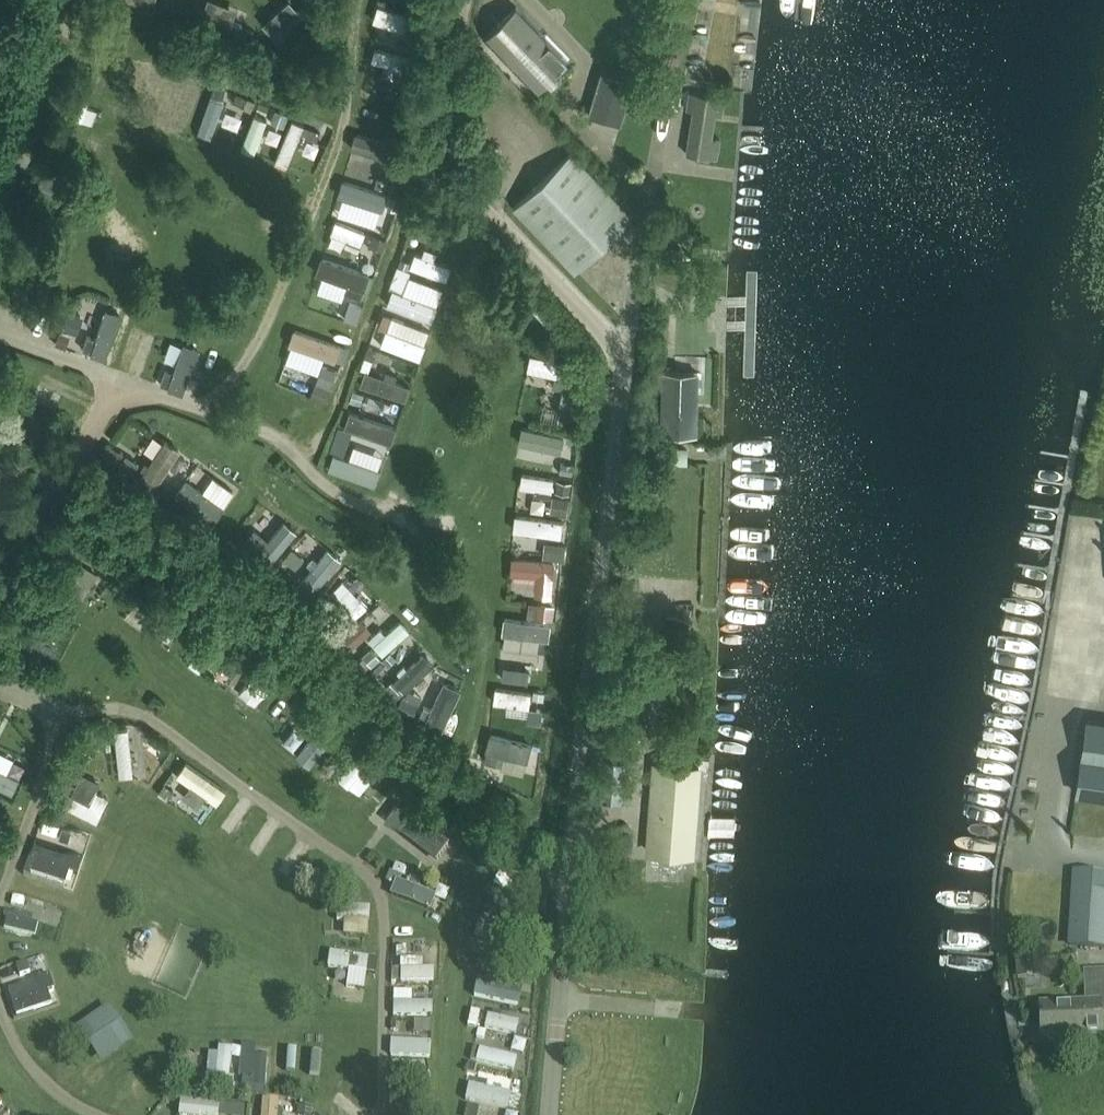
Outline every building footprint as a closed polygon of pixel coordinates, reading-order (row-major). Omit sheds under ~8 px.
[(400,17),(400,3),(381,2),(380,17),(400,17)] [(483,39),(534,93),(568,61),(516,7),(483,39)] [(700,72),(703,43),(688,41),(685,70),(700,72)] [(386,63),(387,45),(369,44),(369,62),(386,63)] [(634,84),(600,74),(588,116),(621,125),(634,84)] [(159,79),(157,85),(185,94),(190,79),(183,77),(180,86),(159,79)] [(196,125),(214,129),(223,95),(204,90),(196,125)] [(715,115),(721,116),(724,98),(689,93),(687,111),(693,112),(686,154),(708,158),(715,115)] [(288,145),(304,143),(299,116),(283,119),(288,145)] [(571,154),(536,187),(513,209),(574,273),(632,218),(571,154)] [(82,173),(45,163),(34,200),(72,211),(82,173)] [(342,183),(337,202),(382,214),(387,195),(342,183)] [(332,218),(326,240),(358,249),(364,227),(332,218)] [(416,248),(407,266),(440,282),(449,263),(416,248)] [(362,266),(339,268),(338,250),(314,252),(316,272),(343,271),(344,286),(363,285),(362,266)] [(317,269),(311,290),(341,299),(339,306),(356,311),(362,292),(341,286),(343,278),(317,269)] [(389,285),(383,304),(429,321),(436,302),(389,285)] [(91,351),(108,354),(116,309),(99,305),(91,351)] [(140,325),(124,366),(140,372),(156,331),(140,325)] [(286,348),(328,357),(332,339),(290,329),(286,348)] [(184,390),(196,343),(177,338),(166,385),(184,390)] [(338,364),(346,348),(335,343),(327,360),(338,364)] [(527,376),(562,385),(569,361),(533,352),(527,376)] [(274,387),(325,399),(333,365),(316,361),(311,379),(278,371),(274,387)] [(663,373),(663,375),(661,434),(696,435),(698,374),(663,373)] [(386,434),(391,419),(356,408),(352,424),(386,434)] [(296,421),(304,432),(320,419),(312,409),(296,421)] [(540,434),(534,454),(560,461),(566,441),(540,434)] [(149,472),(146,477),(158,484),(179,447),(159,436),(141,467),(149,472)] [(324,471),(371,489),(376,475),(329,458),(324,471)] [(517,472),(517,486),(550,488),(551,473),(517,472)] [(199,488),(220,503),(231,487),(209,473),(199,488)] [(558,532),(559,513),(513,512),(512,530),(558,532)] [(268,543),(279,522),(261,513),(250,534),(268,543)] [(320,541),(293,578),(312,592),(338,555),(320,541)] [(552,557),(563,557),(563,544),(523,543),(522,554),(508,554),(507,574),(551,576),(552,557)] [(89,589),(92,574),(73,570),(69,585),(89,589)] [(350,619),(379,595),(365,579),(337,603),(350,619)] [(534,615),(552,616),(552,603),(534,602),(534,615)] [(499,635),(523,636),(524,614),(499,614),(499,635)] [(396,615),(373,633),(386,650),(409,631),(396,615)] [(412,686),(431,662),(419,652),(400,676),(412,686)] [(504,665),(502,680),(523,683),(525,668),(504,665)] [(496,687),(490,707),(523,715),(528,695),(496,687)] [(278,732),(291,741),(310,714),(297,705),(278,732)] [(1077,794),(1103,798),(1103,722),(1087,720),(1077,794)] [(110,726),(113,774),(136,773),(133,725),(110,726)] [(482,763),(523,767),(526,734),(485,730),(482,763)] [(158,750),(154,735),(139,739),(143,753),(158,750)] [(361,739),(335,776),(349,786),(375,748),(361,739)] [(181,749),(157,782),(170,792),(194,759),(181,749)] [(648,853),(692,856),(699,769),(655,765),(648,853)] [(10,795),(18,778),(0,769),(0,790),(10,795)] [(86,799),(97,779),(81,770),(70,790),(86,799)] [(193,795),(205,803),(215,790),(204,781),(193,795)] [(76,795),(69,811),(94,823),(102,807),(76,795)] [(383,815),(432,852),(443,837),(394,800),(383,815)] [(40,817),(37,831),(54,835),(57,820),(40,817)] [(42,873),(45,862),(28,858),(25,869),(42,873)] [(429,895),(430,882),(401,878),(403,860),(388,858),(384,890),(429,895)] [(1072,876),(1069,945),(1103,946),(1103,878),(1072,876)] [(353,900),(332,907),(335,917),(357,909),(353,900)] [(31,936),(34,919),(6,915),(3,932),(31,936)] [(324,965),(343,966),(342,981),(361,982),(363,947),(325,945),(324,965)] [(419,960),(419,951),(396,950),(396,978),(430,979),(430,960),(419,960)] [(45,967),(5,978),(15,1013),(54,1002),(45,967)] [(1083,969),(1084,1003),(1039,1004),(1040,1039),(1102,1038),(1101,1011),(1103,1011),(1103,969),(1083,969)] [(409,995),(408,982),(388,983),(389,1013),(428,1012),(427,994),(409,995)] [(480,1028),(513,1029),(514,1012),(481,1011),(480,1028)] [(397,1056),(427,1056),(427,1039),(398,1038),(397,1056)] [(511,1067),(514,1050),(473,1042),(470,1059),(511,1067)] [(204,1078),(228,1079),(229,1043),(205,1043),(204,1078)] [(283,1050),(281,1077),(296,1078),(298,1051),(283,1050)] [(469,1085),(468,1103),(510,1106),(511,1089),(469,1085)] [(273,1096),(260,1095),(259,1114),(272,1114),(273,1096)] [(343,1114),(358,1114),(358,1104),(343,1104),(343,1114)]
